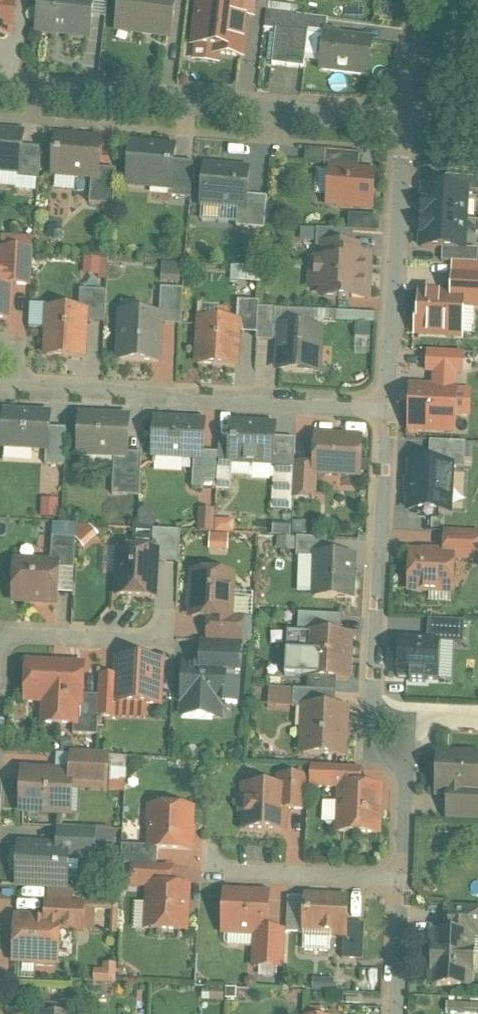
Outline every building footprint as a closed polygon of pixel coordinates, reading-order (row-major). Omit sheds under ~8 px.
[(13,36),(17,0),(0,0),(0,35),(13,36)] [(37,32),(56,34),(56,31),(92,35),(95,0),(40,0),(37,32)] [(115,29),(172,36),(176,0),(119,0),(115,29)] [(211,0),(203,0),(198,41),(228,44),(228,46),(250,49),(254,17),(255,5),(252,5),(211,0)] [(252,5),(255,5),(254,17),(267,19),(267,13),(269,0),(253,0),(252,5)] [(312,18),(267,13),(267,19),(266,30),(308,34),(311,34),(312,18)] [(308,34),(276,31),(273,66),(305,69),(308,34)] [(371,41),(340,38),(340,34),(326,32),(322,70),(368,75),(371,41)] [(0,133),(0,172),(3,172),(3,169),(19,170),(21,170),(23,146),(23,135),(0,133)] [(100,142),(57,139),(54,175),(91,178),(97,178),(97,169),(100,142)] [(41,148),(23,146),(21,170),(19,170),(19,178),(39,179),(41,148)] [(173,150),(132,146),(129,185),(168,188),(170,189),(171,172),(172,161),(173,150)] [(360,155),(326,152),(324,172),(331,172),(331,171),(358,173),(360,155)] [(194,163),(172,161),(171,172),(170,189),(168,188),(167,197),(190,200),(194,163)] [(116,171),(97,169),(97,178),(91,178),(89,205),(113,207),(116,171)] [(246,172),(206,169),(203,205),(238,208),(244,209),(244,197),(246,172)] [(358,173),(331,171),(331,172),(328,205),(336,205),(340,210),(350,211),(354,207),(371,208),(374,174),(358,173)] [(467,192),(420,190),(417,248),(440,249),(464,250),(467,192)] [(267,199),(244,197),(244,209),(238,208),(236,228),(264,230),(267,199)] [(334,233),(305,231),(304,242),(333,244),(334,233)] [(352,234),(334,233),(333,244),(333,249),(351,250),(352,234)] [(333,249),(325,248),(324,264),(312,264),(311,280),(323,281),(322,297),(367,299),(368,275),(362,274),(363,258),(357,258),(358,250),(351,250),(333,249)] [(1,249),(0,275),(0,277),(11,278),(11,286),(30,287),(32,251),(1,249)] [(464,250),(440,249),(439,264),(451,265),(476,266),(476,251),(464,250)] [(449,294),(463,296),(463,306),(477,307),(477,266),(476,266),(451,265),(449,294)] [(9,320),(11,286),(11,278),(0,277),(0,320),(9,320)] [(183,291),(161,289),(159,317),(161,317),(160,325),(181,327),(183,291)] [(106,293),(80,291),(78,312),(84,312),(83,323),(105,324),(106,293)] [(419,293),(417,338),(461,340),(463,306),(463,296),(449,294),(419,293)] [(259,302),(236,302),(235,324),(237,324),(237,333),(257,334),(259,309),(259,302)] [(275,310),(259,309),(257,334),(257,339),(273,340),(275,310)] [(78,312),(48,311),(46,356),(81,358),(83,323),(84,312),(78,312)] [(159,317),(121,315),(118,361),(158,363),(160,325),(161,317),(159,317)] [(235,324),(201,322),(198,365),(235,367),(237,333),(237,324),(235,324)] [(320,330),(282,328),(279,369),(318,372),(320,330)] [(434,389),(452,390),(452,376),(462,377),(463,356),(428,355),(427,374),(435,374),(434,389)] [(410,387),(407,433),(453,436),(456,390),(452,390),(434,389),(410,387)] [(49,416),(5,414),(3,448),(45,450),(47,450),(48,434),(49,416)] [(127,420),(81,418),(79,454),(114,455),(125,456),(127,420)] [(203,424),(156,422),(154,458),(193,460),(201,460),(201,458),(203,424)] [(274,427),(232,425),(230,463),(250,464),(255,464),(255,462),(270,463),(270,465),(272,465),(273,439),(274,427)] [(66,435),(48,434),(47,450),(45,450),(44,466),(64,467),(66,435)] [(360,441),(316,438),(315,465),(314,474),(316,474),(358,477),(360,441)] [(295,440),(273,439),(272,465),(270,465),(270,471),(274,471),(293,472),(294,464),(295,440)] [(430,444),(428,467),(452,468),(452,470),(465,471),(466,446),(430,444)] [(141,459),(125,459),(125,456),(114,455),(112,497),(139,498),(141,459)] [(201,460),(193,460),(192,490),(216,491),(218,459),(201,458),(201,460)] [(270,463),(255,462),(255,464),(250,464),(250,478),(273,479),(274,471),(270,471),(270,465),(270,463)] [(315,465),(294,464),(293,472),(292,500),(314,501),(316,474),(314,474),(315,465)] [(408,466),(406,514),(450,516),(452,470),(452,468),(428,467),(408,466)] [(180,533),(152,531),(151,553),(157,553),(157,563),(178,565),(180,533)] [(445,533),(444,553),(453,554),(453,561),(477,562),(477,555),(477,535),(445,533)] [(75,540),(52,539),(50,565),(58,565),(58,570),(74,571),(75,540)] [(332,540),(297,539),(296,558),(316,559),(316,558),(332,558),(332,540)] [(151,553),(119,551),(117,596),(155,598),(157,563),(157,553),(151,553)] [(444,553),(425,552),(422,555),(412,554),(410,592),(451,594),(453,561),(453,554),(444,553)] [(332,558),(316,558),(316,559),(314,597),(351,599),(353,559),(332,558)] [(50,565),(16,563),(15,586),(12,588),(12,593),(14,596),(14,603),(56,605),(58,570),(58,565),(50,565)] [(232,577),(194,576),(192,618),(210,619),(230,620),(230,619),(232,577)] [(340,617),(299,615),(297,636),(309,637),(310,636),(339,637),(340,617)] [(230,620),(210,619),(208,643),(240,645),(242,619),(230,619),(230,620)] [(339,637),(310,636),(309,637),(307,679),(347,681),(349,638),(339,637)] [(441,643),(400,640),(398,679),(410,680),(410,683),(426,684),(426,681),(439,682),(441,643)] [(208,643),(203,643),(202,669),(185,668),(183,703),(184,703),(183,718),(212,720),(213,705),(237,706),(238,686),(224,685),(225,671),(238,672),(240,645),(208,643)] [(161,664),(118,662),(117,679),(116,704),(117,705),(159,706),(161,664)] [(83,668),(28,665),(26,702),(46,703),(48,706),(55,706),(54,725),(74,726),(80,726),(82,697),(83,668)] [(117,679),(100,678),(99,698),(98,718),(117,719),(117,705),(116,704),(117,679)] [(329,693),(271,690),(270,705),(292,706),(292,710),(305,711),(305,709),(328,711),(329,693)] [(99,698),(82,697),(80,726),(74,726),(73,736),(98,737),(98,718),(99,698)] [(328,711),(305,709),(305,711),(303,755),(343,757),(346,711),(328,711)] [(108,758),(79,756),(78,774),(72,774),(72,785),(106,787),(108,758)] [(439,757),(437,796),(449,796),(477,797),(477,758),(439,757)] [(362,771),(326,769),(325,790),(341,791),(341,790),(361,791),(362,771)] [(72,774),(23,772),(21,813),(64,815),(65,794),(71,795),(72,785),(72,774)] [(308,780),(278,778),(278,790),(287,791),(286,811),(306,812),(308,780)] [(278,790),(250,789),(250,805),(246,808),(245,830),(282,832),(283,822),(286,818),(286,811),(287,791),(278,790)] [(361,791),(341,790),(341,791),(339,834),(377,835),(379,791),(361,791)] [(449,796),(448,820),(477,821),(477,797),(449,796)] [(192,812),(155,810),(153,832),(151,832),(151,848),(151,850),(158,850),(190,852),(192,812)] [(95,831),(59,829),(58,848),(68,849),(67,857),(93,859),(95,831)] [(58,848),(19,847),(18,886),(66,889),(67,857),(68,849),(58,848)] [(151,848),(122,847),(121,866),(135,867),(157,868),(158,850),(151,850),(151,848)] [(157,868),(135,867),(134,888),(150,889),(150,887),(170,889),(171,869),(157,868)] [(170,889),(150,887),(150,889),(148,912),(152,917),(151,930),(185,932),(188,890),(170,889)] [(268,897),(226,895),(225,906),(221,910),(221,918),(224,922),(224,933),(225,933),(225,943),(228,947),(254,948),(255,934),(266,935),(266,933),(268,897)] [(347,901),(307,899),(305,935),(343,937),(345,937),(345,927),(345,925),(347,901)] [(83,904),(47,902),(46,922),(59,922),(59,924),(82,925),(83,904)] [(446,910),(445,936),(470,937),(477,937),(477,912),(446,910)] [(46,922),(17,920),(15,961),(57,963),(59,924),(59,922),(46,922)] [(364,926),(345,925),(345,937),(343,937),(342,961),(362,962),(364,926)] [(285,934),(266,933),(266,935),(255,934),(254,948),(253,969),(283,970),(285,934)] [(445,936),(434,935),(433,953),(430,956),(430,966),(433,969),(432,986),(468,988),(468,972),(472,972),(473,953),(469,952),(470,937),(445,936)]
